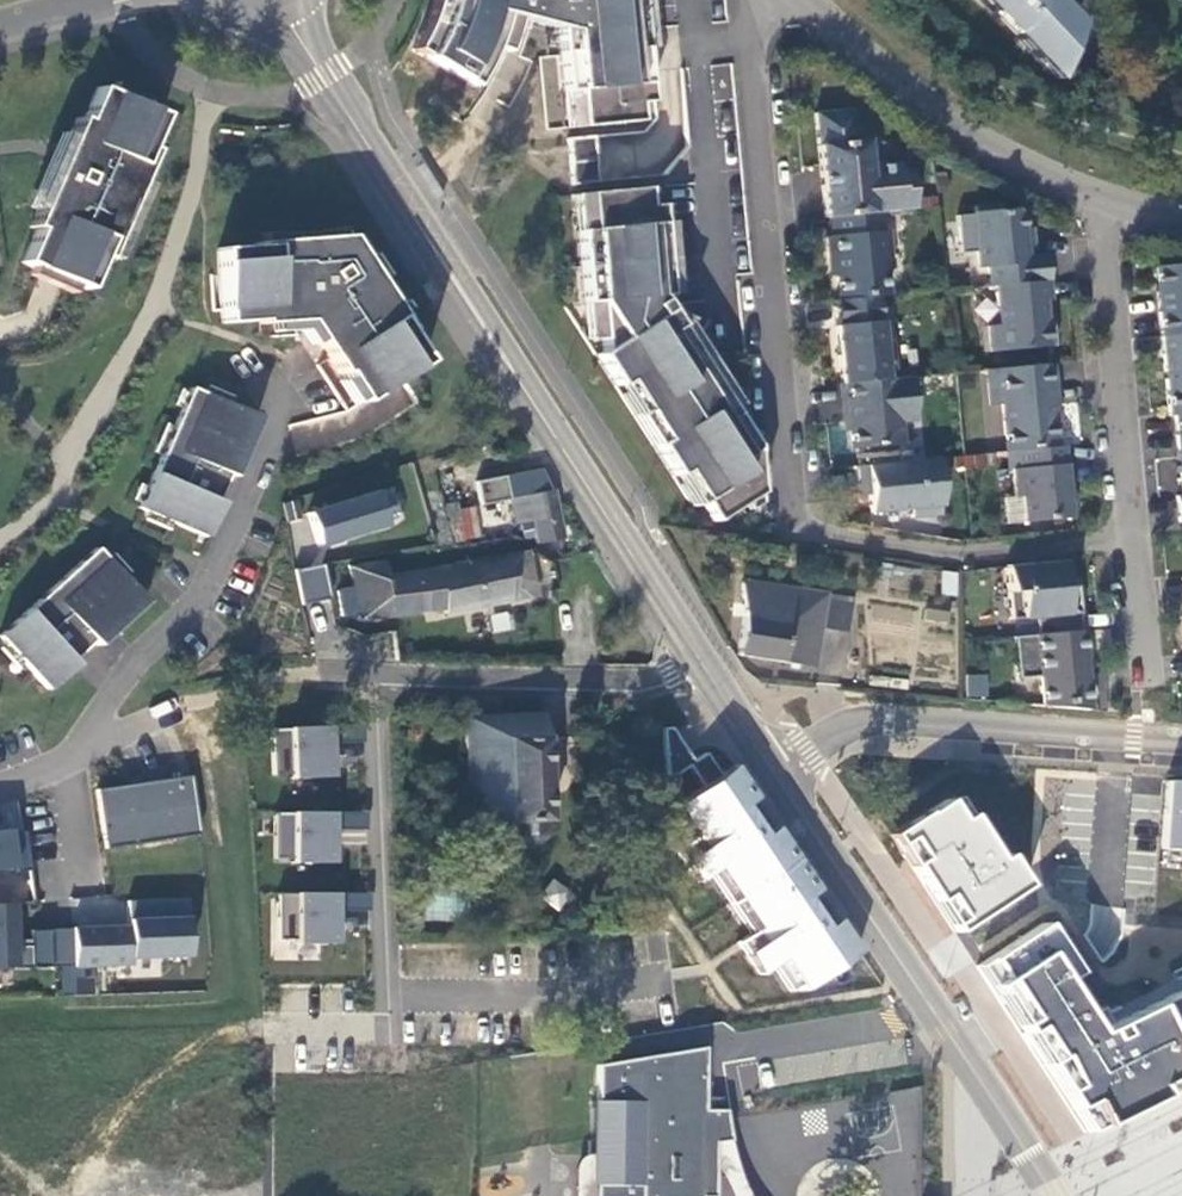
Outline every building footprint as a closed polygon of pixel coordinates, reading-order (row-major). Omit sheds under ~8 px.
[(425,4),(421,19),(435,24),(426,42),(419,54),(468,84),(474,72),(488,45),(494,47),(500,50),(504,39),(508,24),(511,15),(550,26),(552,44),(557,90),(569,89),(573,125),(631,119),(630,101),(642,100),(632,0),(426,0),(425,4)] [(1057,74),(1071,39),(1065,32),(1078,20),(1060,0),(1051,0),(1034,15),(1020,0),(988,0),(1057,74)] [(407,47),(419,54),(426,42),(435,24),(421,19),(407,47)] [(160,115),(97,88),(82,120),(77,118),(29,227),(35,230),(21,263),(84,290),(98,257),(104,260),(152,150),(146,148),(160,115)] [(569,89),(557,90),(561,126),(573,125),(569,89)] [(817,178),(820,211),(826,210),(874,206),(910,203),(906,163),(895,164),(894,157),(864,160),(862,134),(850,135),(847,103),(810,107),(813,129),(814,147),(822,146),(825,178),(817,178)] [(587,134),(562,136),(566,182),(591,179),(587,134)] [(651,184),(639,185),(640,203),(653,202),(651,184)] [(639,185),(580,191),(583,227),(570,229),(578,301),(591,300),(594,336),(596,349),(590,352),(610,384),(618,378),(656,438),(648,443),(668,474),(676,469),(695,499),(708,519),(753,490),(749,443),(680,339),(688,334),(677,318),(669,323),(650,294),(661,293),(653,202),(640,203),(639,185)] [(580,191),(567,193),(570,229),(583,227),(580,191)] [(984,261),(985,280),(990,280),(1044,275),(1041,250),(1028,251),(1026,234),(1020,235),(1017,208),(1011,203),(996,205),(989,199),(969,201),(975,262),(984,261)] [(834,293),(872,290),(882,289),(879,259),(885,258),(882,225),(876,225),(874,206),(826,210),(828,229),(822,230),(823,242),(824,251),(832,251),(834,267),(831,267),(831,268),(834,293)] [(253,246),(217,249),(223,323),(258,321),(259,324),(304,321),(339,374),(342,373),(362,402),(424,361),(404,331),(407,329),(346,236),(253,243),(253,246)] [(831,267),(834,267),(832,251),(824,251),(826,268),(831,268),(831,267)] [(1157,331),(1181,328),(1181,259),(1151,262),(1153,286),(1159,294),(1161,306),(1154,307),(1157,331)] [(1044,275),(990,280),(994,319),(984,321),(986,346),(1050,340),(1047,316),(1042,316),(1040,295),(1045,295),(1044,275)] [(887,334),(876,334),(872,290),(834,293),(829,294),(831,320),(836,377),(880,373),(879,364),(889,363),(887,334)] [(591,300),(578,301),(581,337),(594,336),(591,300)] [(1157,331),(1164,411),(1170,411),(1181,409),(1181,328),(1157,331)] [(1012,445),(1050,442),(1045,384),(1048,383),(1046,358),(983,364),(986,400),(998,399),(1002,446),(1012,445)] [(892,413),(906,412),(902,371),(880,373),(836,377),(838,397),(840,416),(844,415),(847,442),(895,438),(892,413)] [(618,378),(610,384),(648,443),(656,438),(618,378)] [(258,417),(190,388),(138,508),(206,537),(221,503),(216,501),(228,474),(232,477),(258,417)] [(1177,491),(1181,490),(1181,409),(1170,411),(1177,491)] [(895,438),(909,436),(906,412),(892,413),(895,438)] [(1066,512),(1059,441),(1050,442),(1012,445),(1014,463),(1007,464),(1010,491),(1016,491),(1019,516),(1066,512)] [(859,487),(855,487),(856,507),(896,504),(897,513),(926,510),(925,501),(928,501),(924,453),(843,461),(845,473),(845,482),(859,480),(859,487)] [(1157,487),(1171,489),(1175,464),(1160,462),(1157,487)] [(545,487),(535,463),(500,470),(505,496),(525,492),(533,538),(560,534),(555,503),(552,486),(545,487)] [(687,504),(695,499),(676,469),(668,474),(687,504)] [(855,490),(855,487),(859,487),(859,480),(845,482),(846,490),(855,490)] [(1177,491),(1174,491),(1176,518),(1181,517),(1181,490),(1177,491)] [(376,493),(305,514),(315,548),(386,526),(376,493)] [(476,537),(479,555),(516,548),(513,532),(476,537)] [(382,558),(347,563),(355,616),(446,602),(446,606),(532,591),(528,564),(525,546),(516,548),(479,555),(450,559),(384,569),(382,558)] [(0,636),(0,638),(48,690),(75,665),(71,660),(93,641),(97,646),(144,602),(95,548),(0,636)] [(1001,562),(1006,614),(1031,612),(1032,630),(1077,626),(1072,581),(1061,582),(1058,556),(1001,562)] [(329,604),(323,567),(293,572),(300,610),(329,604)] [(942,571),(940,594),(955,596),(958,572),(942,571)] [(846,591),(738,578),(739,618),(735,647),(811,656),(816,619),(842,620),(846,591)] [(868,625),(910,629),(913,608),(870,604),(868,625)] [(1032,630),(1008,632),(1012,674),(1034,672),(1037,701),(1084,705),(1077,626),(1032,630)] [(966,696),(987,696),(987,674),(965,674),(966,696)] [(543,713),(462,713),(465,820),(474,820),(474,824),(476,828),(480,833),(483,834),(487,833),(490,831),(492,825),(493,819),(546,817),(543,713)] [(755,932),(740,938),(764,975),(780,965),(794,991),(807,984),(811,991),(867,953),(844,918),(834,925),(816,897),(826,888),(782,825),(771,834),(752,805),(763,796),(739,766),(723,778),(711,755),(702,761),(678,726),(670,727),(670,779),(702,836),(680,849),(702,883),(717,872),(755,932)] [(333,777),(330,727),(271,730),(274,775),(292,774),(292,779),(333,777)] [(195,806),(191,776),(180,777),(185,808),(195,806)] [(185,808),(180,777),(96,790),(105,849),(168,839),(167,830),(198,826),(195,806),(185,808)] [(1164,849),(1181,850),(1181,782),(1168,781),(1164,849)] [(945,798),(884,835),(954,934),(1026,887),(1005,853),(997,858),(967,813),(958,819),(945,798)] [(334,815),(273,814),(273,859),(334,859),(334,815)] [(198,826),(167,830),(168,839),(199,835),(198,826)] [(24,831),(9,833),(8,829),(0,830),(0,870),(13,869),(14,873),(29,871),(24,831)] [(555,879),(541,896),(559,911),(574,894),(555,879)] [(370,909),(370,893),(345,892),(345,909),(370,909)] [(338,894),(277,895),(278,941),(338,940),(338,894)] [(118,898),(76,896),(75,920),(116,922),(118,898)] [(427,897),(427,920),(457,920),(456,896),(427,897)] [(127,902),(127,926),(71,928),(71,929),(73,967),(130,965),(130,958),(188,956),(186,900),(127,902)] [(50,930),(29,931),(30,945),(14,946),(13,903),(0,904),(0,966),(13,966),(13,969),(51,967),(50,930)] [(980,965),(992,983),(987,987),(1084,1132),(1096,1124),(1161,1094),(1181,1084),(1181,989),(1093,1032),(1062,983),(1075,975),(1044,924),(980,965)] [(71,929),(50,930),(51,967),(61,967),(73,967),(71,929)] [(74,997),(73,967),(61,967),(62,997),(74,997)] [(588,1070),(592,1152),(586,1154),(576,1159),(573,1169),(573,1195),(712,1195),(710,1139),(726,1138),(723,1112),(700,1111),(701,1052),(588,1070)] [(807,1130),(829,1125),(826,1109),(804,1115),(807,1130)] [(735,1138),(717,1140),(720,1166),(737,1164),(735,1138)]
